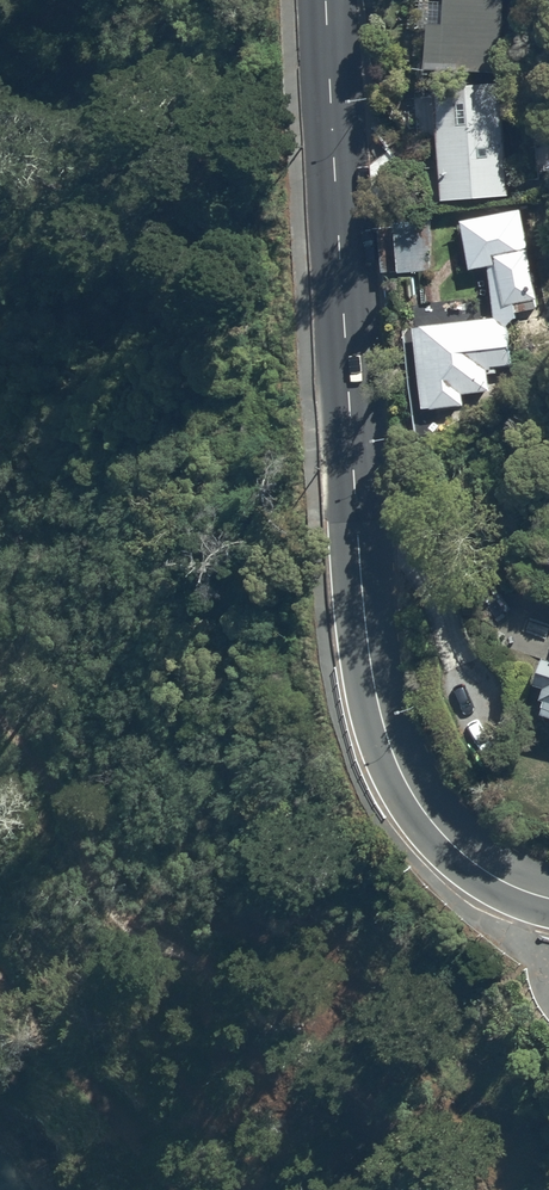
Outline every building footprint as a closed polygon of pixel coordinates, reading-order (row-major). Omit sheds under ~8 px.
[(443,36),(427,36),(424,85),(501,81),(506,0),(445,0),(443,36)] [(502,91),(435,96),(444,211),(510,206),(502,91)] [(522,216),(461,233),(470,279),(486,276),(496,322),(413,339),(423,423),(512,379),(508,328),(517,327),(516,318),(540,312),(522,216)] [(429,224),(394,227),(395,238),(378,239),(381,276),(396,275),(396,279),(433,276),(429,224)] [(545,662),(534,699),(545,702),(541,713),(547,715),(542,730),(548,732),(548,663),(545,662)]
